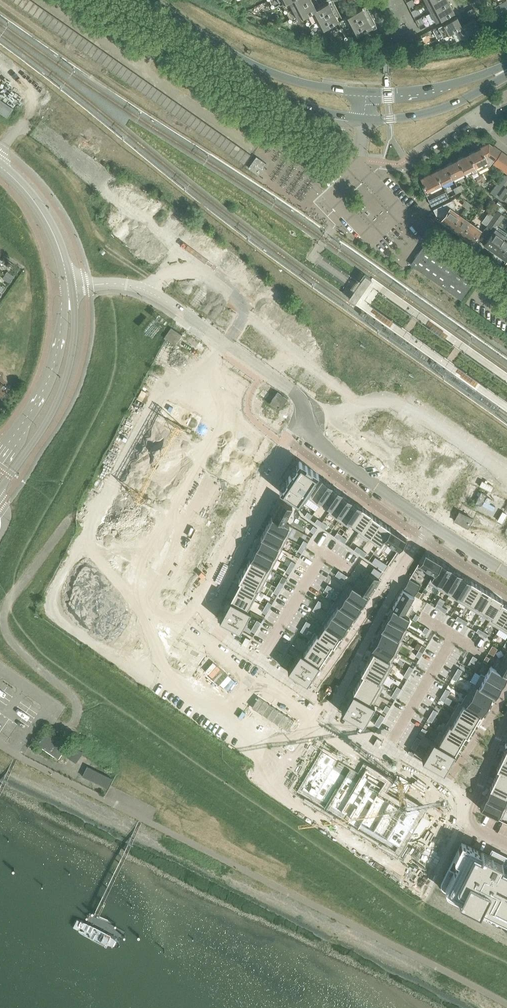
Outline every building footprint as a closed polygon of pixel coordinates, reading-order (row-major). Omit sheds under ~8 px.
[(22,9),(28,0),(21,0),(18,5),(22,9)] [(27,12),(34,2),(31,0),(28,0),(22,9),(27,12)] [(271,5),(270,6),(271,8),(272,8),(281,4),(288,0),(269,0),(271,5)] [(310,0),(288,0),(281,4),(284,10),(283,11),(284,13),(286,13),(310,0)] [(320,7),(320,6),(317,0),(310,0),(286,13),(289,19),(288,21),(289,22),(290,22),(304,15),(320,7)] [(337,21),(342,19),(342,18),(333,0),(331,0),(320,6),(320,7),(304,15),(307,21),(306,23),(307,25),(309,24),(312,31),(311,32),(312,34),(313,34),(337,21)] [(449,2),(448,0),(433,0),(426,3),(431,12),(449,2)] [(506,1),(495,7),(498,13),(505,9),(506,8),(506,2),(506,1)] [(27,12),(32,15),(39,6),(34,2),(27,12)] [(454,12),(449,2),(431,12),(436,22),(454,12)] [(32,15),(37,19),(44,9),(39,6),(32,15)] [(347,40),(375,25),(376,24),(366,6),(342,18),(342,19),(337,21),(340,27),(339,29),(341,30),(342,30),(345,36),(344,38),(345,39),(347,40)] [(419,14),(417,8),(411,11),(414,17),(419,14)] [(37,19),(42,22),(49,13),(44,9),(37,19)] [(42,22),(47,26),(54,16),(49,13),(42,22)] [(47,26),(52,29),(59,20),(54,16),(47,26)] [(424,23),(421,17),(416,20),(419,26),(424,23)] [(451,32),(461,26),(456,17),(438,26),(443,36),(451,32)] [(52,29),(57,33),(64,23),(59,20),(52,29)] [(457,41),(479,30),(474,20),(461,26),(451,32),(457,41)] [(57,33),(62,36),(69,26),(64,23),(57,33)] [(62,36),(67,40),(74,30),(69,26),(62,36)] [(67,40),(72,43),(79,33),(74,30),(67,40)] [(72,43),(77,47),(84,37),(79,33),(72,43)] [(77,47),(82,50),(89,40),(84,37),(77,47)] [(82,50),(87,54),(93,44),(89,40),(82,50)] [(87,54),(91,57),(98,47),(93,44),(87,54)] [(91,57),(96,60),(103,51),(98,47),(91,57)] [(96,60),(101,64),(108,54),(103,51),(96,60)] [(101,64),(106,67),(113,58),(108,54),(101,64)] [(106,67),(111,71),(118,61),(113,58),(106,67)] [(111,71),(116,74),(123,65),(118,61),(111,71)] [(116,74),(121,78),(128,68),(123,65),(116,74)] [(121,78),(126,81),(133,71),(128,68),(121,78)] [(126,81),(131,85),(138,75),(133,71),(126,81)] [(131,85),(136,88),(143,78),(138,75),(131,85)] [(136,88),(141,92),(148,82),(143,78),(136,88)] [(141,92),(146,95),(153,85),(148,82),(141,92)] [(146,95),(151,99),(158,89),(153,85),(146,95)] [(151,99),(155,102),(162,92),(158,89),(151,99)] [(155,102),(161,106),(167,96),(162,92),(155,102)] [(161,106),(166,109),(172,99),(167,96),(161,106)] [(7,117),(7,116),(13,108),(0,98),(0,112),(7,117)] [(166,109),(170,112),(177,103),(172,99),(166,109)] [(170,112),(175,116),(182,106),(177,103),(170,112)] [(175,116),(180,119),(187,110),(182,106),(175,116)] [(180,119),(185,123),(192,113),(187,110),(180,119)] [(185,123),(190,126),(197,117),(192,113),(185,123)] [(190,126),(195,130),(202,120),(197,117),(190,126)] [(195,130),(200,133),(207,123),(202,120),(195,130)] [(200,133),(205,137),(212,127),(207,123),(200,133)] [(205,137),(210,140),(217,130),(212,127),(205,137)] [(210,140),(215,144),(222,134),(217,130),(210,140)] [(215,144),(220,147),(227,137),(222,134),(215,144)] [(225,151),(232,141),(227,137),(220,147),(225,151)] [(229,154),(236,144),(232,141),(225,151),(229,154)] [(469,154),(478,171),(490,165),(494,160),(488,155),(494,146),(493,146),(489,143),(480,148),(481,149),(475,151),(475,150),(469,153),(469,154)] [(234,157),(241,148),(236,144),(229,154),(234,157)] [(494,160),(500,150),(494,146),(488,155),(494,160)] [(239,161),(246,151),(241,148),(234,157),(239,161)] [(244,164),(251,154),(246,151),(239,161),(244,164)] [(500,168),(506,158),(506,155),(502,152),(493,164),(500,168)] [(471,169),(473,173),(478,171),(469,154),(464,157),(464,156),(457,159),(458,160),(464,173),(471,169)] [(249,166),(248,167),(258,174),(261,170),(266,163),(256,156),(251,163),(249,166)] [(446,165),(453,178),(464,173),(458,160),(453,162),(452,162),(446,165)] [(435,170),(435,171),(441,184),(453,178),(446,165),(442,168),(441,167),(435,170)] [(421,185),(424,192),(427,190),(427,191),(441,184),(435,171),(430,174),(430,173),(423,176),(424,177),(421,178),(424,184),(421,185)] [(431,206),(448,197),(445,191),(428,199),(431,206)] [(441,220),(452,227),(460,215),(450,208),(455,206),(452,200),(433,209),(436,215),(437,215),(442,218),(441,220)] [(484,244),(494,251),(504,238),(499,235),(501,232),(495,229),(505,216),(497,210),(484,228),(491,233),(484,244)] [(462,235),(471,223),(460,215),(452,227),(462,235)] [(471,223),(462,235),(472,242),(481,230),(471,223)] [(505,259),(506,256),(506,241),(504,238),(494,251),(505,259)] [(473,281),(424,246),(411,264),(461,299),(473,281)] [(5,275),(12,279),(15,275),(8,270),(5,275)] [(3,278),(10,283),(12,279),(5,275),(3,278)] [(164,337),(166,339),(174,345),(175,344),(181,334),(171,327),(170,328),(164,337)] [(280,409),(287,399),(277,392),(270,402),(280,409)] [(354,439),(428,494),(506,546),(506,513),(483,497),(494,482),(473,469),(451,452),(440,467),(371,415),(354,439)] [(300,461),(279,490),(281,491),(298,503),(307,491),(311,494),(321,480),(317,477),(319,474),(300,461)] [(311,494),(308,498),(319,505),(332,485),(322,478),(321,480),(311,494)] [(332,485),(319,505),(320,503),(330,509),(328,512),(342,492),(332,485)] [(342,492),(328,512),(338,519),(351,499),(342,493),(343,492),(342,492)] [(281,499),(272,515),(293,527),(293,526),(284,521),(292,505),(281,499)] [(351,499),(338,519),(348,526),(361,506),(351,499)] [(361,506),(348,526),(350,524),(359,530),(357,533),(371,513),(361,506)] [(371,513),(357,533),(367,540),(381,520),(371,514),(372,513),(371,513)] [(272,515),(266,526),(287,537),(293,527),(272,515)] [(381,520),(367,540),(368,540),(370,536),(380,543),(391,527),(381,520)] [(266,526),(261,536),(282,548),(283,548),(282,547),(287,537),(266,526)] [(391,527),(380,543),(384,538),(399,548),(406,538),(391,527)] [(261,537),(256,547),(277,559),(282,548),(261,536),(260,537),(261,537)] [(256,547),(250,558),(271,569),(277,559),(256,547)] [(425,552),(418,563),(426,567),(423,571),(431,576),(431,577),(431,578),(441,561),(425,552)] [(371,561),(374,563),(384,569),(388,564),(375,556),(371,561)] [(250,558),(244,569),(265,580),(271,569),(250,558)] [(431,577),(428,582),(439,588),(451,567),(441,561),(431,578),(431,577)] [(374,566),(370,571),(379,577),(382,572),(379,570),(374,566)] [(451,567),(439,588),(449,594),(448,595),(449,595),(462,574),(451,567)] [(239,579),(260,591),(265,580),(244,569),(239,579)] [(347,581),(347,582),(367,595),(379,577),(370,571),(368,570),(362,579),(358,576),(352,585),(347,581)] [(462,574),(449,595),(459,601),(471,581),(461,575),(462,574)] [(409,578),(403,589),(414,595),(417,590),(420,584),(409,578)] [(240,580),(235,589),(254,600),(259,590),(260,591),(239,579),(238,580),(240,580)] [(471,581),(459,601),(469,607),(482,587),(471,581)] [(347,582),(341,592),(361,605),(367,595),(347,582)] [(482,587),(469,607),(480,614),(492,593),(482,587)] [(230,598),(230,599),(250,610),(250,609),(249,609),(254,600),(235,589),(230,598)] [(403,589),(393,607),(409,617),(409,616),(408,616),(413,607),(409,604),(414,595),(403,589)] [(333,601),(354,615),(361,605),(341,592),(334,601),(333,601)] [(492,593),(480,614),(489,619),(488,621),(489,622),(502,599),(492,593)] [(230,599),(219,618),(240,629),(250,610),(230,599)] [(489,622),(499,628),(506,615),(506,605),(502,601),(503,600),(502,599),(489,622)] [(333,601),(327,611),(347,625),(353,615),(354,615),(333,601)] [(393,607),(387,618),(408,630),(408,629),(404,627),(409,616),(409,617),(393,607)] [(328,613),(322,623),(340,635),(347,625),(327,611),(326,612),(328,613)] [(499,628),(506,633),(506,615),(499,628)] [(387,618),(381,628),(404,641),(402,640),(408,630),(387,618)] [(257,619),(251,629),(255,632),(261,622),(257,619)] [(314,631),(314,632),(334,645),(340,635),(322,623),(316,632),(314,631)] [(382,630),(377,640),(398,652),(404,641),(381,628),(380,629),(382,630)] [(314,632),(307,642),(326,654),(332,644),(333,645),(334,645),(314,632)] [(245,636),(242,643),(246,645),(250,638),(245,636)] [(377,640),(371,650),(394,663),(392,662),(398,652),(377,640)] [(300,651),(319,664),(319,663),(326,654),(307,642),(309,644),(303,653),(300,651)] [(373,652),(367,662),(388,674),(394,663),(371,650),(371,651),(373,652)] [(491,665),(506,675),(506,650),(501,659),(497,657),(492,666),(491,665)] [(300,651),(288,669),(307,682),(319,664),(300,651)] [(288,652),(282,662),(286,664),(291,654),(288,652)] [(367,662),(361,672),(384,685),(382,684),(388,674),(367,662)] [(480,673),(501,685),(506,675),(491,665),(485,675),(481,673),(480,673)] [(363,674),(358,683),(379,695),(384,685),(361,672),(361,673),(363,674)] [(473,682),(473,683),(496,696),(501,685),(480,673),(475,684),(473,682)] [(358,683),(353,692),(355,694),(373,704),(379,695),(358,683)] [(473,683),(467,693),(487,705),(493,695),(495,696),(496,696),(473,683)] [(459,702),(481,715),(487,705),(467,693),(461,703),(459,702)] [(355,694),(344,713),(363,724),(374,705),(373,704),(355,694)] [(459,702),(453,713),(474,725),(479,715),(481,716),(481,715),(459,702)] [(380,713),(375,724),(379,726),(385,716),(380,713)] [(453,713),(447,723),(468,735),(474,725),(453,713)] [(439,731),(460,743),(465,734),(467,735),(468,735),(447,723),(441,732),(439,731)] [(67,746),(46,731),(38,744),(58,758),(67,746)] [(439,731),(434,741),(455,753),(460,743),(439,731)] [(417,736),(411,746),(415,749),(421,739),(417,736)] [(373,744),(378,747),(382,740),(377,737),(373,744)] [(433,740),(422,759),(443,772),(455,753),(434,741),(433,740)] [(81,763),(88,753),(73,743),(66,753),(81,763)] [(321,745),(297,786),(396,846),(422,805),(384,781),(386,776),(364,763),(361,768),(321,745)] [(497,767),(506,772),(506,759),(502,757),(497,767)] [(107,789),(113,776),(88,765),(82,778),(107,789)] [(494,778),(506,784),(506,772),(497,767),(497,768),(499,769),(494,778)] [(490,788),(506,796),(506,784),(494,778),(490,787),(490,788)] [(485,798),(506,808),(506,807),(506,796),(490,788),(485,798)] [(485,798),(480,808),(497,816),(502,818),(506,808),(485,798)] [(441,885),(441,886),(441,887),(441,888),(442,889),(442,890),(443,890),(444,891),(445,892),(455,896),(455,897),(492,915),(506,884),(506,858),(505,857),(505,856),(492,849),(489,855),(482,851),(482,852),(462,842),(442,882),(441,883),(441,884),(441,885)] [(492,915),(506,923),(506,884),(492,915)]
